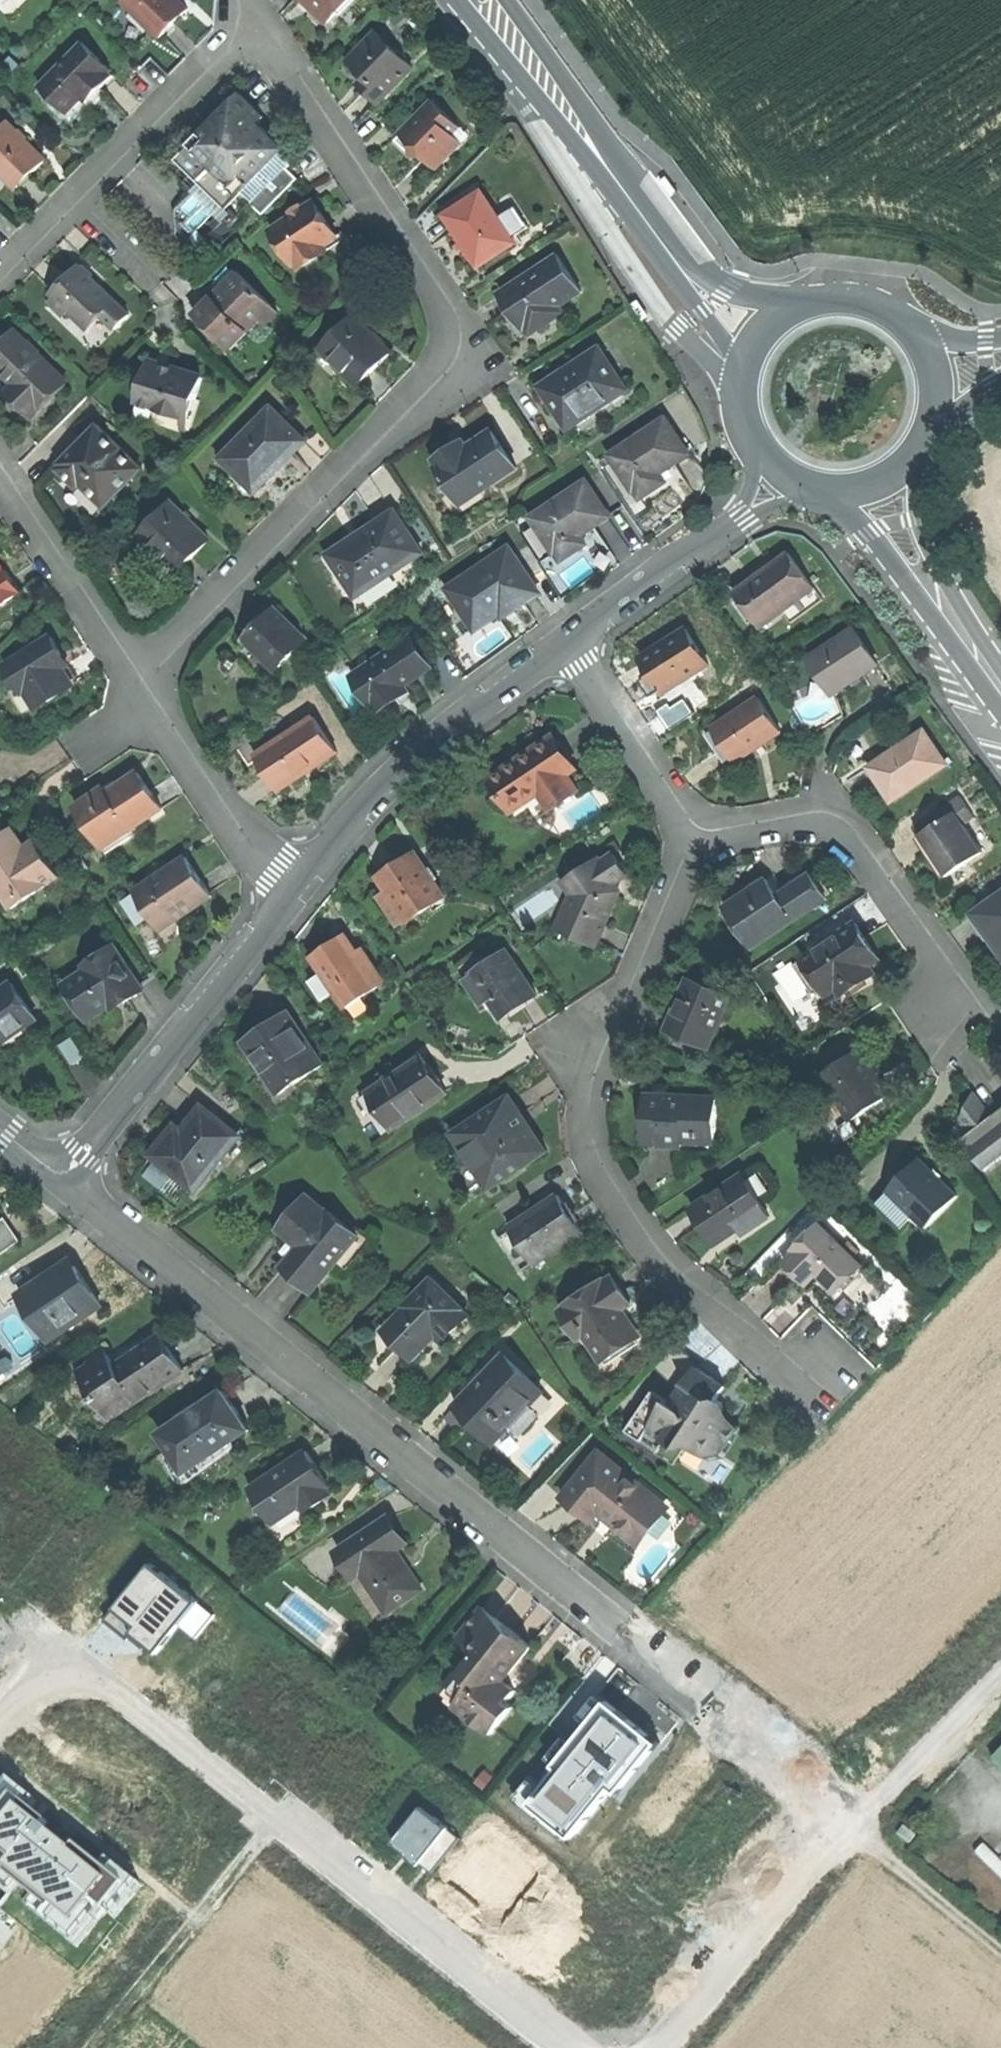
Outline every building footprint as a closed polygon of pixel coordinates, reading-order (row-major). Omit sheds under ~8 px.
[(162,38),(176,25),(190,10),(180,0),(129,0),(126,3),(162,38)] [(328,22),(349,0),(312,0),(316,4),(313,8),(328,22)] [(369,93),(378,103),(413,66),(377,32),(349,61),(371,81),(364,89),(369,93)] [(42,87),(70,114),(86,98),(98,86),(101,89),(114,76),(111,73),(112,71),(84,44),(42,87)] [(263,214),(298,179),(287,168),(293,162),(282,151),(285,149),(268,132),(258,123),(264,117),(241,94),(207,129),(180,157),(229,205),(219,214),(231,225),(252,203),(263,214)] [(421,157),(433,170),(460,146),(451,136),(459,129),(433,101),(404,127),(406,129),(406,131),(406,134),(405,136),(404,138),(411,146),(411,154),(411,156),(415,156),(421,157)] [(0,129),(0,171),(16,187),(31,173),(32,174),(39,167),(46,160),(7,122),(0,129)] [(394,136),(411,154),(411,146),(404,138),(405,136),(406,134),(406,131),(406,129),(404,127),(394,136)] [(681,188),(687,184),(678,170),(676,166),(672,169),(669,171),(681,188)] [(463,241),(479,266),(516,242),(482,190),(446,214),(463,241)] [(315,202),(272,230),(295,264),(296,263),(300,268),(327,250),(324,245),(337,236),(327,219),(315,202)] [(526,328),(530,334),(564,311),(560,305),(582,291),(558,255),(501,292),(516,314),(525,328),(526,328)] [(65,281),(53,293),(85,325),(98,311),(112,297),(80,266),(65,281)] [(195,314),(231,349),(260,318),(266,324),(278,312),(237,271),(215,294),(195,314)] [(130,315),(112,297),(98,311),(116,329),(130,315)] [(645,298),(638,302),(648,316),(650,319),(654,317),(657,315),(645,298)] [(322,348),(359,385),(376,367),(392,352),(355,315),(322,348)] [(33,417),(68,381),(16,330),(0,347),(0,369),(15,384),(7,392),(33,417)] [(542,387),(569,428),(627,389),(600,348),(574,365),(542,387)] [(177,369),(150,361),(138,401),(157,406),(156,409),(184,418),(190,397),(196,399),(203,377),(177,369)] [(221,458),(256,492),(282,465),(305,441),(271,407),(221,458)] [(611,455),(635,491),(636,490),(642,498),(656,488),(668,481),(662,473),(691,453),(667,418),(611,455)] [(81,483),(104,505),(140,468),(99,428),(75,452),(74,451),(62,463),(64,466),(60,469),(70,479),(78,487),(81,483)] [(438,467),(462,503),(516,467),(492,431),(467,447),(463,441),(449,450),(436,459),(440,465),(438,467)] [(587,480),(531,517),(555,553),(556,552),(562,561),(575,552),(588,544),(582,535),(611,517),(587,480)] [(139,536),(177,572),(194,555),(210,539),(172,502),(139,536)] [(328,554),(356,596),(422,553),(395,511),(361,533),(328,554)] [(539,592),(510,548),(449,588),(476,629),(501,612),(503,616),(513,609),(539,592)] [(736,592),(762,627),(815,587),(789,553),(763,572),(736,592)] [(20,593),(19,592),(20,591),(12,579),(6,570),(5,570),(0,563),(0,607),(20,593)] [(245,639),(276,670),(307,639),(276,608),(259,625),(245,639)] [(641,656),(663,689),(689,673),(691,676),(709,665),(686,628),(663,642),(641,656)] [(823,677),(833,693),(877,664),(854,629),(810,658),(823,677)] [(27,690),(38,708),(74,685),(63,668),(69,664),(59,648),(52,637),(6,666),(22,693),(27,690)] [(431,667),(411,637),(354,675),(378,711),(390,703),(408,691),(405,685),(431,667)] [(759,697),(713,727),(736,761),(758,747),(781,731),(759,697)] [(337,752),(314,717),(256,755),(279,790),(309,771),(337,752)] [(880,783),(892,801),(948,764),(925,729),(869,767),(880,783)] [(492,778),(513,809),(540,791),(551,807),(577,789),(566,773),(575,767),(554,736),(521,759),(492,778)] [(76,806),(107,852),(136,833),(132,828),(162,809),(148,787),(138,772),(107,793),(103,788),(76,806)] [(934,856),(947,875),(982,852),(964,825),(975,818),(960,796),(915,826),(934,856)] [(0,838),(0,889),(12,907),(59,877),(39,847),(29,854),(21,841),(13,829),(0,838)] [(388,889),(409,920),(445,897),(416,853),(396,866),(379,877),(388,889)] [(599,858),(564,881),(573,894),(558,929),(595,945),(609,916),(620,891),(614,882),(626,875),(612,855),(601,862),(599,858)] [(135,891),(160,930),(212,896),(198,874),(187,857),(135,891)] [(725,907),(752,948),(828,898),(820,885),(812,873),(779,895),(768,878),(725,907)] [(397,928),(409,920),(388,889),(377,897),(397,928)] [(1000,951),(1000,894),(974,913),(991,937),(1000,951)] [(804,958),(827,993),(838,986),(843,994),(875,973),(869,965),(880,959),(868,941),(856,923),(804,958)] [(336,990),(347,1006),(384,982),(362,949),(357,952),(345,934),(331,944),(313,956),(324,972),(336,990)] [(67,982),(90,1016),(109,1004),(112,1009),(127,999),(141,989),(112,946),(83,965),(86,969),(67,982)] [(486,992),(503,1018),(522,1005),(537,995),(507,951),(474,974),(475,975),(468,980),(479,997),(486,992)] [(323,999),(336,990),(324,972),(311,981),(323,999)] [(668,1030),(709,1048),(732,995),(690,978),(679,1004),(668,1030)] [(36,1019),(12,983),(0,991),(0,1044),(36,1019)] [(244,1042),(280,1094),(323,1065),(288,1012),(267,1027),(244,1042)] [(84,1056),(70,1035),(59,1042),(73,1063),(84,1056)] [(852,1119),(852,1120),(891,1094),(875,1070),(860,1049),(822,1075),(852,1119)] [(361,1098),(385,1134),(447,1093),(436,1076),(423,1057),(361,1098)] [(986,1168),(1000,1157),(1000,1111),(993,1117),(974,1092),(961,1120),(971,1133),(963,1139),(986,1168)] [(646,1116),(644,1141),(661,1142),(661,1145),(683,1145),(683,1140),(716,1141),(717,1098),(646,1095),(646,1116)] [(454,1132),(490,1188),(547,1151),(527,1121),(511,1096),(454,1132)] [(153,1153),(197,1188),(240,1135),(204,1105),(184,1130),(177,1124),(167,1136),(153,1153)] [(860,1131),(852,1120),(852,1119),(839,1127),(848,1139),(860,1131)] [(914,1214),(927,1227),(958,1195),(920,1158),(902,1178),(889,1190),(914,1214)] [(703,1223),(716,1243),(740,1228),(744,1234),(770,1217),(743,1175),(693,1208),(703,1223)] [(903,1226),(914,1214),(889,1190),(878,1202),(903,1226)] [(510,1226),(535,1264),(583,1232),(570,1212),(559,1195),(510,1226)] [(299,1280),(312,1291),(338,1260),(357,1236),(347,1228),(326,1212),(325,1213),(305,1197),(279,1229),(299,1246),(282,1266),(299,1280)] [(21,1241),(5,1218),(0,1222),(0,1254),(21,1241)] [(350,1224),(347,1228),(357,1236),(338,1260),(346,1267),(369,1240),(350,1224)] [(795,1273),(807,1284),(817,1273),(836,1292),(862,1266),(819,1224),(793,1250),(795,1252),(785,1262),(795,1273)] [(47,1339),(98,1305),(81,1279),(68,1260),(17,1294),(47,1339)] [(586,1333),(603,1360),(640,1336),(623,1309),(631,1304),(619,1286),(613,1277),(605,1282),(604,1280),(566,1305),(568,1307),(562,1310),(580,1337),(586,1333)] [(400,1345),(413,1358),(436,1335),(442,1341),(467,1315),(461,1309),(462,1308),(432,1279),(405,1306),(407,1308),(385,1330),(400,1345)] [(171,1352),(160,1336),(116,1365),(104,1347),(87,1358),(91,1364),(80,1372),(96,1396),(93,1398),(96,1403),(99,1401),(111,1418),(183,1370),(171,1352)] [(483,1431),(494,1442),(511,1424),(528,1407),(542,1392),(504,1355),(485,1376),(481,1372),(465,1388),(469,1391),(456,1405),(471,1419),(483,1431)] [(653,1390),(627,1430),(653,1447),(660,1446),(665,1439),(678,1448),(690,1445),(707,1456),(719,1454),(724,1457),(741,1431),(724,1420),(721,1416),(724,1413),(725,1411),(725,1408),(725,1406),(723,1403),(721,1401),(720,1400),(718,1400),(719,1395),(725,1386),(711,1377),(696,1367),(672,1403),(653,1390)] [(192,1414),(161,1435),(186,1472),(250,1430),(234,1406),(224,1390),(191,1412),(192,1414)] [(460,1430),(471,1419),(456,1405),(445,1416),(460,1430)] [(537,1415),(528,1407),(511,1424),(520,1432),(537,1415)] [(306,1451),(251,1488),(274,1523),(301,1505),(306,1512),(333,1494),(328,1487),(330,1485),(318,1468),(306,1451)] [(598,1511),(640,1545),(670,1508),(599,1452),(563,1497),(576,1508),(591,1520),(598,1511)] [(386,1518),(340,1548),(358,1575),(362,1573),(388,1612),(423,1589),(397,1550),(404,1545),(395,1531),(386,1518)] [(215,1615),(150,1562),(104,1619),(127,1638),(129,1636),(145,1649),(148,1646),(155,1652),(178,1624),(195,1638),(215,1615)] [(505,1625),(483,1607),(457,1638),(477,1653),(460,1673),(470,1681),(471,1688),(457,1705),(492,1733),(513,1707),(507,1702),(516,1691),(504,1681),(531,1646),(505,1625)] [(599,1694),(512,1797),(570,1846),(657,1742),(599,1694)] [(8,1782),(0,1792),(0,1861),(63,1909),(55,1920),(76,1935),(100,1904),(113,1914),(137,1883),(116,1867),(109,1873),(78,1849),(74,1855),(43,1831),(48,1825),(28,1810),(34,1802),(8,1782)] [(457,1838),(421,1809),(396,1841),(431,1869),(457,1838)]
